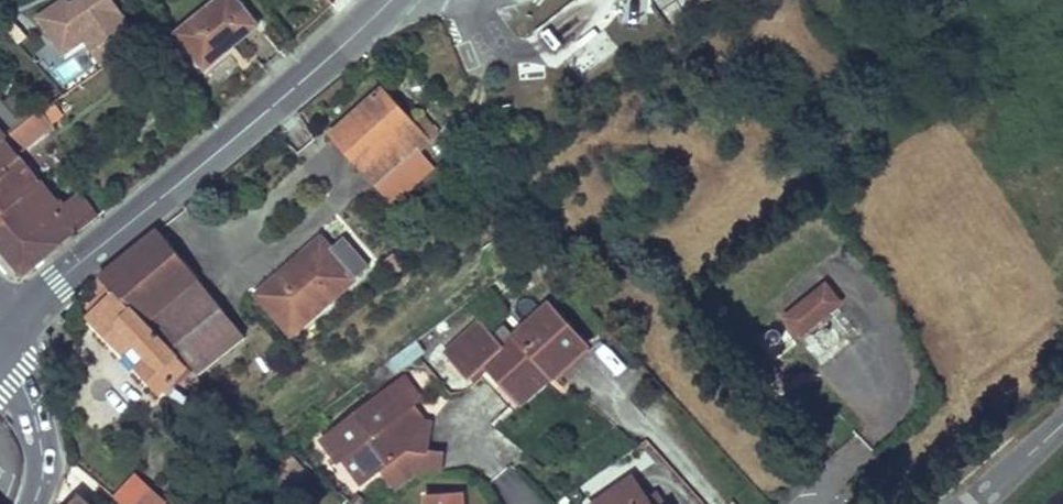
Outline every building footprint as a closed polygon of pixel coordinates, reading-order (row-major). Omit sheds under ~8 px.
[(36,12),(58,54),(84,40),(97,66),(139,44),(116,0),(60,0),(36,12)] [(176,33),(206,68),(257,25),(237,0),(217,0),(176,33)] [(179,75),(166,85),(174,96),(187,86),(179,75)] [(21,86),(3,100),(22,122),(40,108),(21,86)] [(381,88),(330,135),(364,172),(398,142),(412,157),(439,133),(423,115),(414,121),(381,88)] [(22,122),(3,100),(0,96),(0,139),(22,122)] [(0,139),(0,215),(40,181),(16,152),(51,124),(43,111),(40,108),(22,122),(0,139)] [(398,142),(364,172),(391,202),(426,172),(412,157),(398,142)] [(0,215),(0,243),(24,271),(97,216),(80,192),(60,206),(40,181),(0,215)] [(155,229),(97,276),(110,289),(187,367),(192,372),(196,376),(243,337),(155,229)] [(317,238),(294,258),(297,260),(311,248),(318,255),(326,248),(317,238)] [(294,258),(256,294),(292,334),(355,277),(327,246),(326,248),(318,255),(311,248),(297,260),(294,258)] [(554,269),(544,258),(531,269),(542,280),(554,269)] [(840,302),(827,284),(788,316),(801,333),(840,302)] [(110,289),(87,310),(92,315),(90,316),(123,351),(131,345),(145,358),(137,366),(161,391),(175,379),(187,367),(110,289)] [(476,325),(444,354),(470,380),(485,366),(511,392),(540,366),(549,374),(582,342),(547,305),(514,338),(504,328),(490,340),(476,325)] [(131,345),(123,351),(137,366),(145,358),(131,345)] [(540,366),(511,392),(519,401),(549,374),(540,366)] [(187,367),(175,379),(178,383),(192,372),(187,367)] [(419,399),(400,376),(388,387),(406,410),(419,399)] [(388,387),(321,438),(337,460),(342,456),(362,482),(380,468),(394,458),(405,448),(426,450),(428,424),(415,421),(406,410),(388,387)] [(438,468),(439,451),(426,450),(405,448),(394,458),(408,479),(417,474),(427,470),(438,468)] [(298,450),(278,463),(285,475),(304,460),(298,450)] [(408,479),(394,458),(380,468),(395,489),(401,483),(407,479),(408,479)] [(137,475),(115,497),(122,503),(168,503),(137,475)] [(629,477),(591,503),(647,503),(629,477)] [(462,490),(424,493),(425,503),(464,503),(462,490)] [(73,503),(91,503),(81,495),(73,503)]
